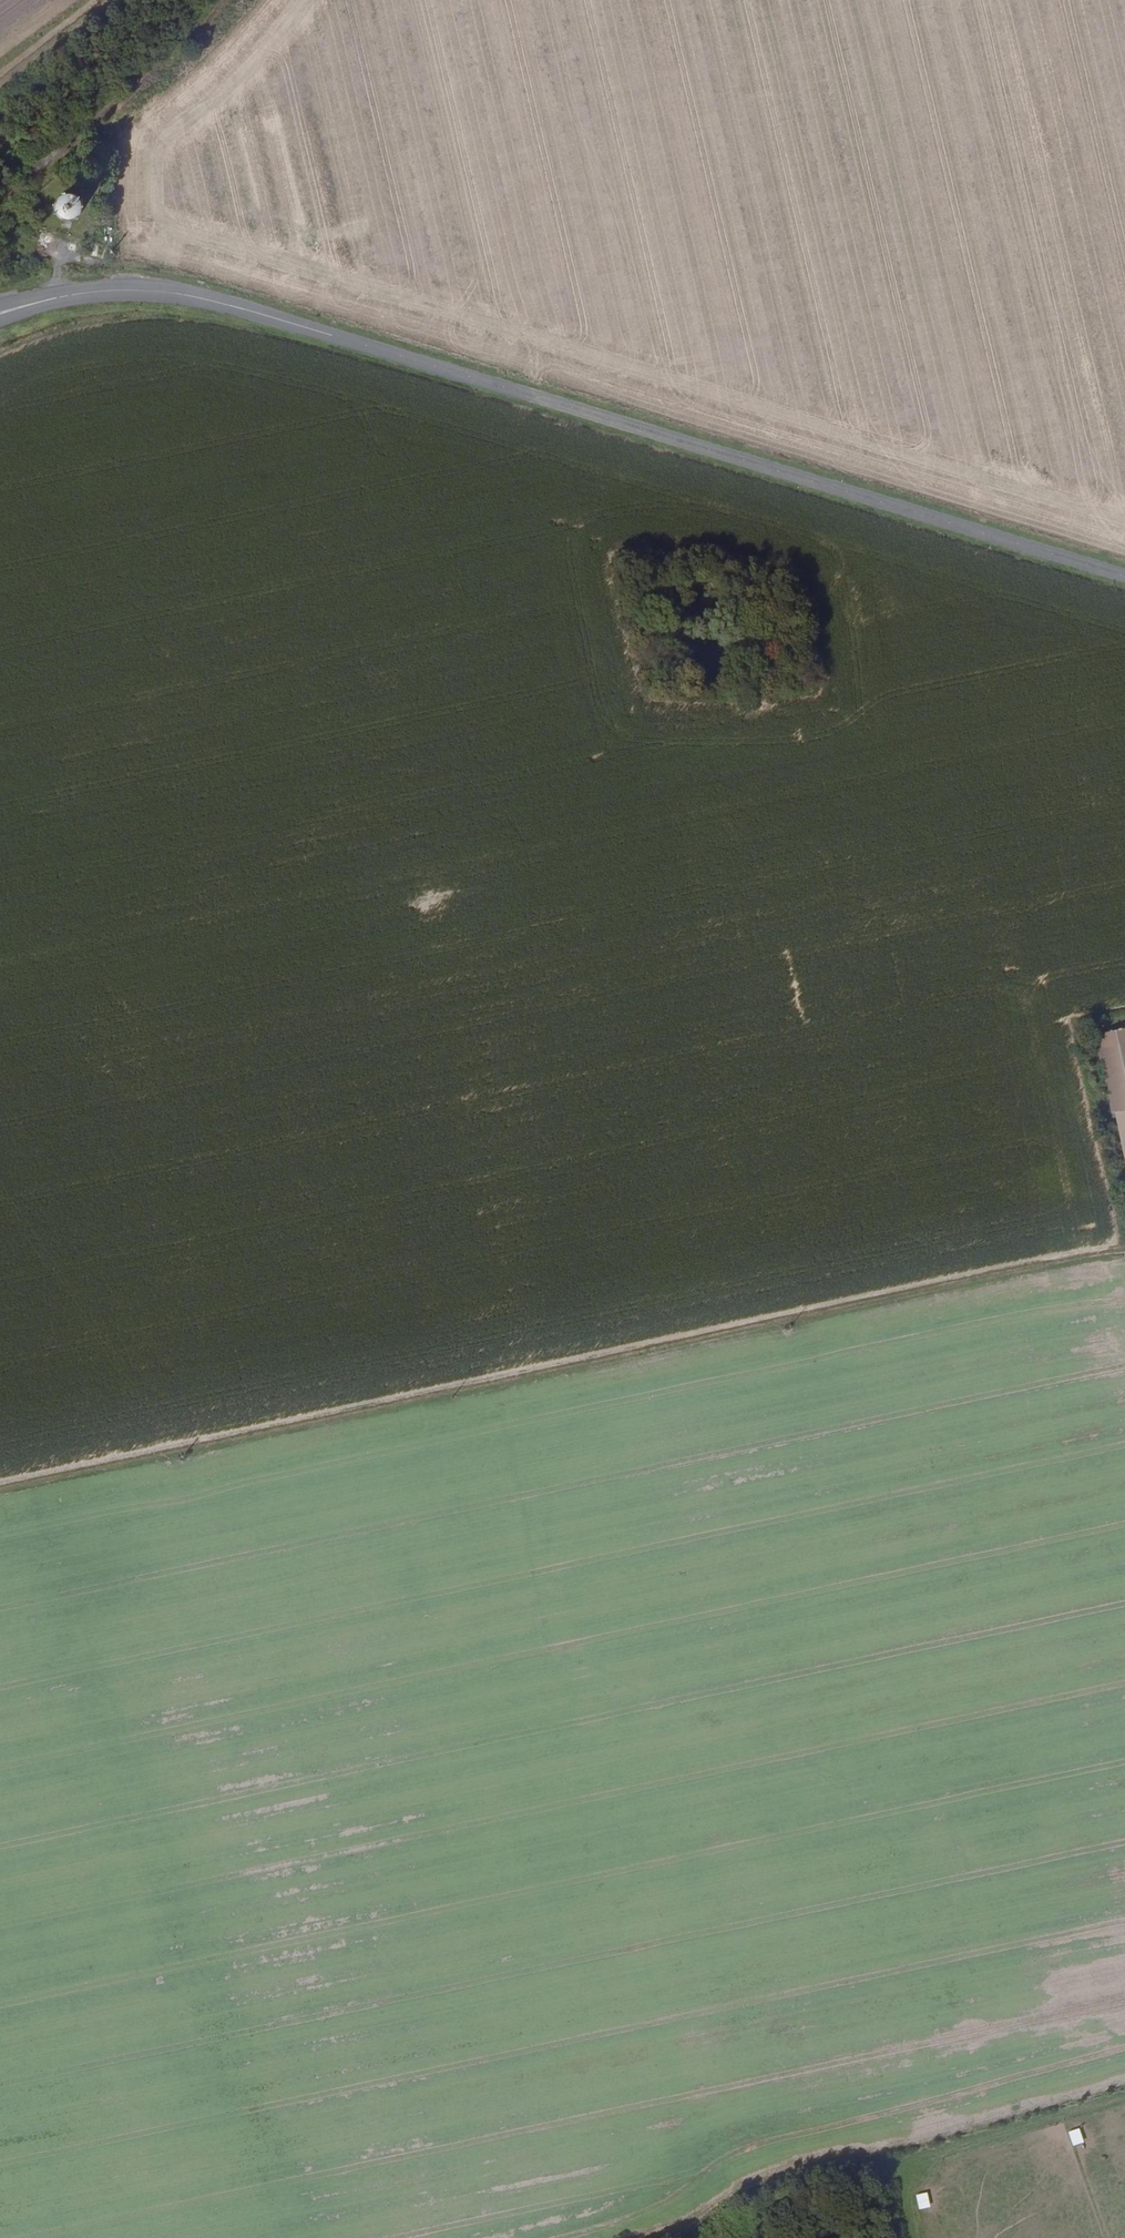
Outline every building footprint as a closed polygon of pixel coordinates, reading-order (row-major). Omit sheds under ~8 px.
[(81,211),(86,201),(73,193),(67,203),(81,211)] [(1124,1176),(1124,1030),(1102,1034),(1124,1176)]
